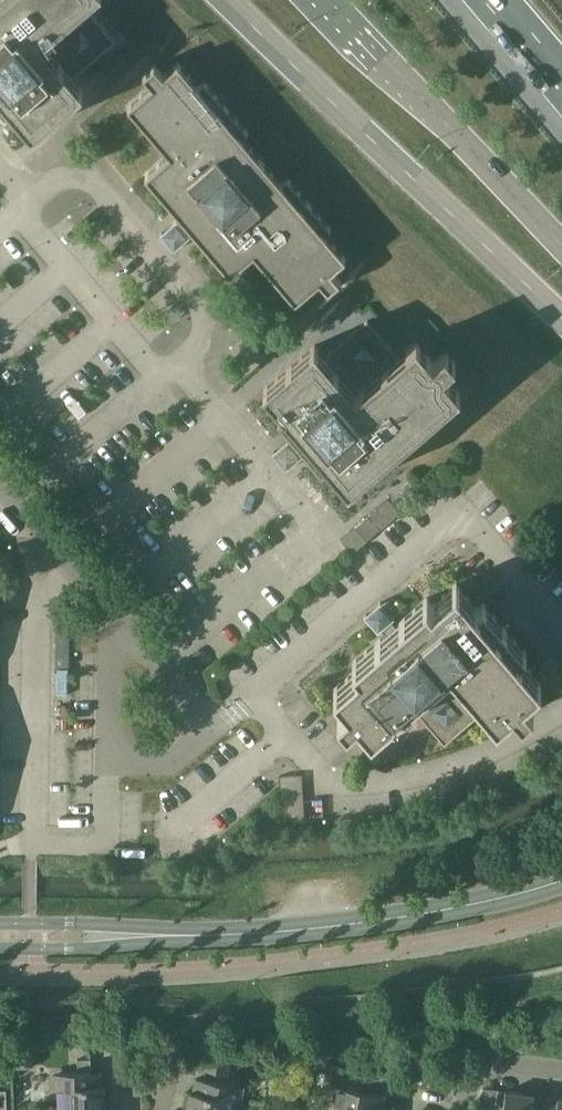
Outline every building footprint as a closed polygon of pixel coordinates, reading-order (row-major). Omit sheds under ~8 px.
[(6,113),(12,108),(33,132),(84,88),(73,76),(77,72),(77,73),(116,40),(85,4),(89,0),(0,0),(0,107),(6,113)] [(295,301),(320,281),(328,291),(340,281),(331,271),(346,258),(325,234),(331,229),(288,179),(282,184),(242,137),(248,132),(205,82),(199,87),(178,63),(163,75),(155,65),(143,75),(152,85),(128,106),(169,154),(145,175),(230,274),(254,253),(295,301)] [(444,373),(456,362),(446,351),(434,361),(417,341),(399,357),(368,320),(329,353),(330,354),(326,357),(315,344),(264,388),(284,413),(278,418),(309,454),(322,469),(328,464),(349,488),(461,392),(444,373)] [(369,515),(380,528),(399,511),(388,499),(369,515)] [(356,526),(367,539),(380,528),(369,515),(356,526)] [(353,552),(367,539),(356,526),(341,539),(353,552)] [(396,624),(386,613),(375,623),(385,634),(353,661),(358,667),(334,688),(348,705),(338,713),(348,725),(358,716),(372,732),(410,700),(416,708),(415,709),(445,744),(480,714),(478,712),(486,706),(497,720),(514,706),(522,716),(534,706),(525,696),(542,681),(521,657),(527,652),(484,601),(478,607),(457,583),(432,604),(427,598),(396,624)] [(302,774),(280,776),(283,821),(305,820),(302,774)] [(228,1073),(230,1061),(231,1055),(209,1051),(206,1069),(228,1073)] [(78,1059),(78,1072),(91,1072),(91,1059),(78,1059)] [(66,1109),(105,1109),(104,1085),(93,1086),(92,1072),(91,1072),(78,1072),(59,1073),(60,1088),(66,1088),(66,1109)] [(239,1100),(243,1101),(245,1086),(197,1078),(194,1092),(190,1091),(187,1109),(237,1109),(239,1100)] [(347,1108),(347,1109),(381,1109),(384,1095),(336,1086),(333,1105),(347,1108)] [(483,1087),(477,1100),(496,1103),(498,1089),(483,1087)] [(547,1099),(534,1097),(535,1095),(506,1091),(504,1109),(546,1109),(547,1099)] [(558,1100),(547,1099),(546,1109),(561,1109),(561,1098),(559,1098),(558,1100)]
